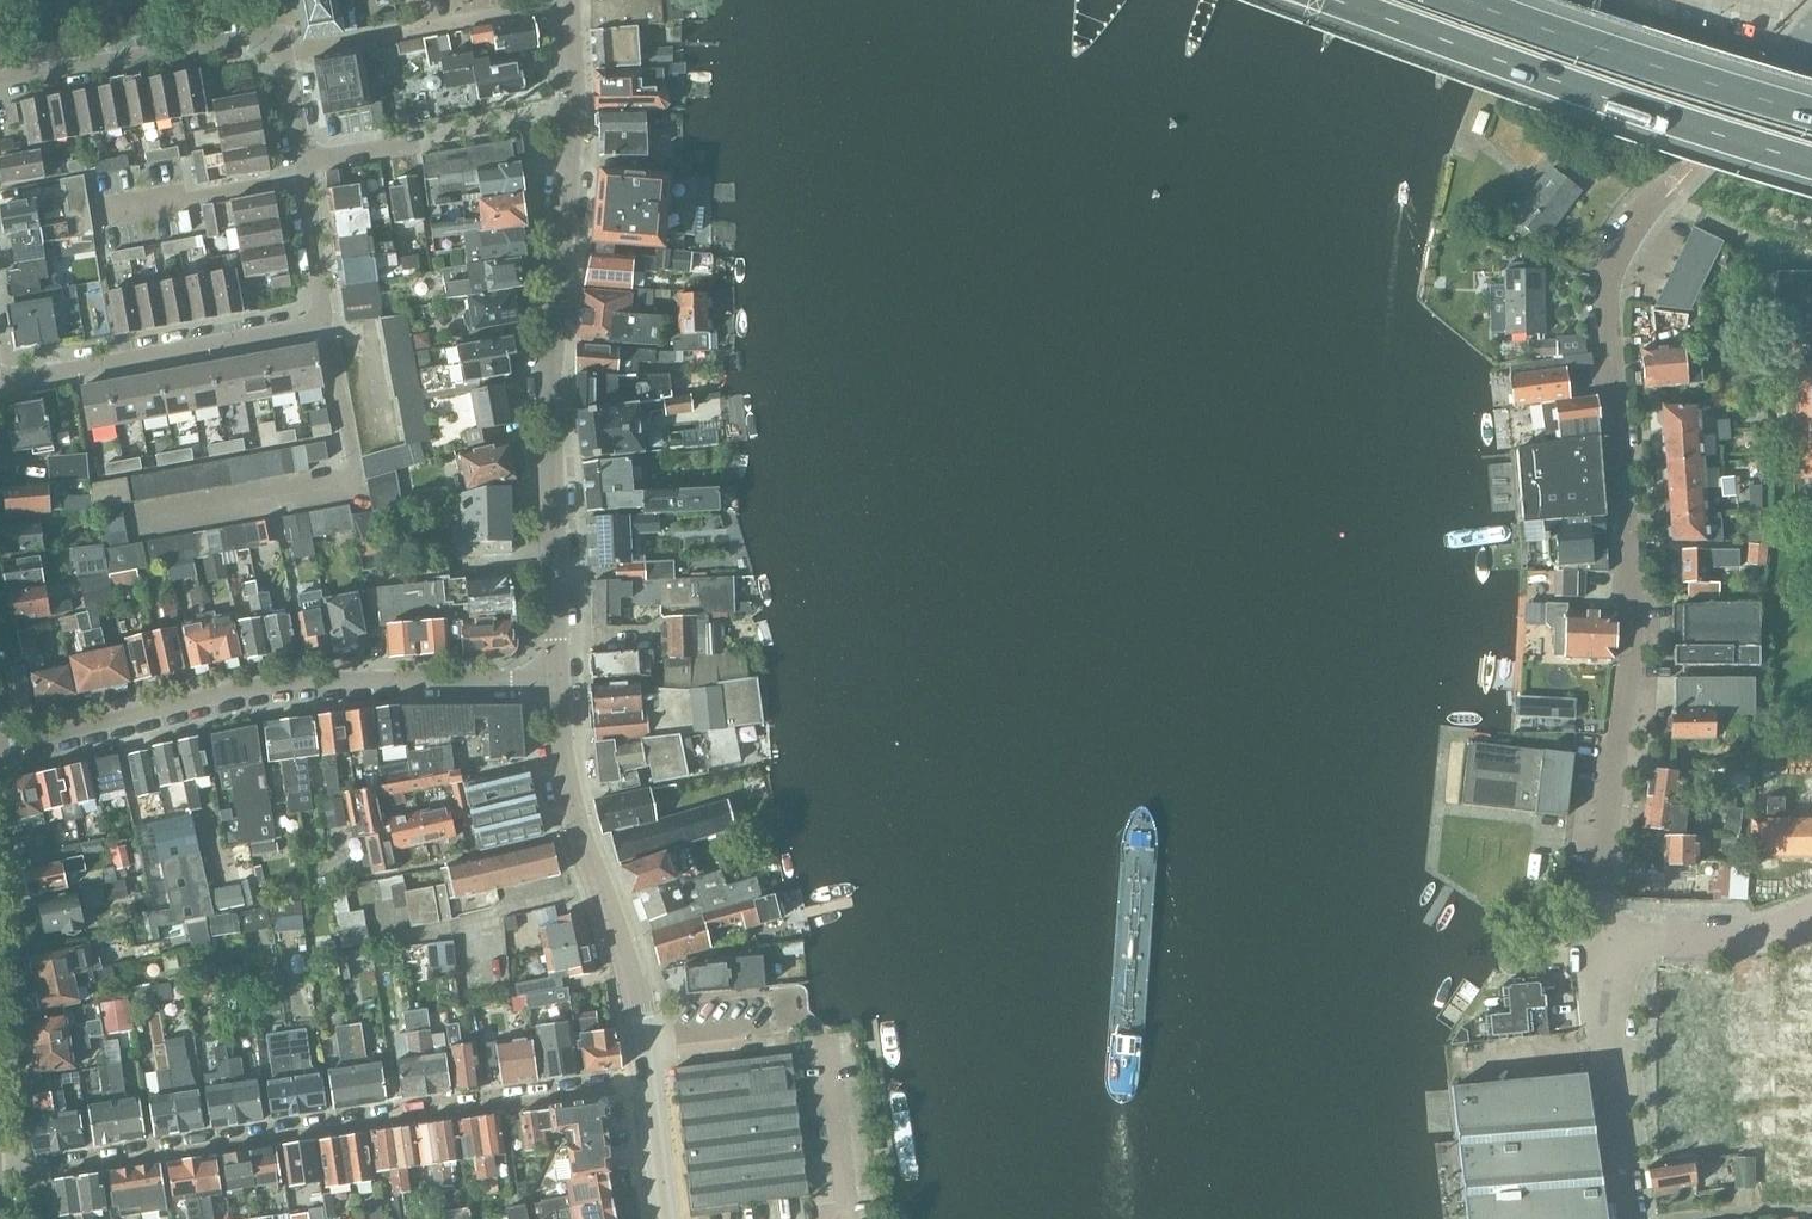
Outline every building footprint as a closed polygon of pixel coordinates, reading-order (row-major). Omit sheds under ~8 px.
[(299,8),(336,2),(335,0),(298,0),(299,8)] [(299,8),(302,23),(300,27),(301,32),(304,34),(305,39),(357,30),(352,0),(339,0),(339,1),(336,2),(299,8)] [(662,13),(661,0),(591,0),(591,30),(684,22),(683,12),(662,13)] [(382,15),(383,24),(398,22),(396,12),(382,15)] [(533,19),(491,26),(470,30),(472,45),(487,42),(488,47),(495,46),(496,54),(538,47),(533,19)] [(591,31),(594,69),(640,66),(638,27),(615,29),(591,31)] [(448,35),(437,37),(441,59),(452,57),(448,35)] [(437,37),(424,39),(426,50),(430,66),(442,64),(441,59),(437,37)] [(424,39),(397,44),(400,56),(426,50),(424,39)] [(314,58),(324,115),(370,106),(371,106),(361,50),(314,58)] [(452,57),(441,59),(442,64),(446,89),(476,83),(479,99),(526,92),(525,89),(529,84),(528,75),(523,71),(522,69),(521,70),(519,60),(473,67),(471,54),(452,57)] [(651,55),(652,66),(661,65),(661,64),(672,64),(671,54),(651,55)] [(215,68),(205,70),(207,79),(217,77),(215,68)] [(596,110),(599,110),(645,110),(665,109),(669,105),(669,93),(664,88),(663,69),(594,72),(596,110)] [(200,70),(174,75),(182,117),(208,113),(200,70)] [(174,75),(148,80),(156,122),(182,117),(174,75)] [(217,77),(207,79),(208,87),(218,85),(217,77)] [(253,78),(244,80),(246,90),(255,89),(253,78)] [(148,80),(123,85),(130,127),(156,122),(148,80)] [(244,80),(235,81),(237,92),(246,90),(244,80)] [(123,85),(97,89),(105,131),(130,127),(123,85)] [(71,94),(79,136),(105,131),(97,89),(71,94)] [(260,119),(255,93),(213,101),(218,127),(260,119)] [(71,94),(46,99),(54,141),(79,136),(71,94)] [(28,145),(54,141),(46,99),(21,103),(28,145)] [(18,113),(16,104),(6,106),(7,115),(18,113)] [(371,106),(370,106),(370,108),(374,129),(385,127),(381,104),(371,106)] [(601,155),(628,155),(648,156),(648,155),(650,151),(650,143),(647,140),(645,110),(599,110),(599,113),(596,116),(596,126),(600,128),(600,139),(601,139),(601,155)] [(18,113),(7,115),(9,123),(19,121),(18,113)] [(265,145),(260,119),(218,127),(223,153),(265,145)] [(447,205),(522,194),(527,194),(520,139),(520,138),(519,137),(518,135),(516,135),(514,134),(512,135),(511,136),(509,137),(509,139),(509,141),(421,156),(429,207),(447,205)] [(12,140),(3,141),(5,152),(14,150),(12,140)] [(265,145),(223,153),(228,179),(270,171),(265,145)] [(177,147),(161,150),(163,160),(179,157),(177,147)] [(44,177),(39,150),(0,158),(0,171),(3,185),(44,177)] [(163,160),(161,150),(145,153),(147,163),(163,160)] [(628,155),(628,172),(661,175),(661,161),(648,155),(648,156),(628,155)] [(127,156),(110,159),(112,170),(129,166),(127,156)] [(68,162),(70,173),(86,169),(84,159),(68,162)] [(112,170),(110,159),(94,162),(96,172),(112,170)] [(194,163),(196,173),(206,171),(205,161),(194,163)] [(671,176),(661,175),(628,172),(599,169),(593,242),(664,248),(666,233),(694,235),(699,178),(671,176)] [(1513,218),(1542,240),(1580,191),(1552,169),(1513,218)] [(328,191),(331,213),(387,206),(386,194),(366,197),(364,185),(341,189),(338,170),(326,172),(328,191)] [(196,173),(198,184),(208,182),(206,171),(196,173)] [(60,180),(66,220),(90,217),(83,175),(60,180)] [(389,184),(395,224),(424,220),(417,178),(397,181),(397,183),(389,184)] [(273,193),(231,200),(236,226),(278,219),(273,193)] [(433,238),(522,228),(526,227),(526,226),(522,226),(521,218),(525,218),(522,194),(447,205),(449,223),(431,224),(433,238)] [(11,234),(11,233),(46,227),(46,223),(44,223),(43,211),(54,209),(52,198),(0,206),(0,209),(3,225),(2,225),(3,231),(8,234),(11,234)] [(202,205),(204,216),(215,214),(213,203),(202,205)] [(331,213),(334,238),(371,233),(369,220),(389,218),(387,206),(331,213)] [(204,216),(206,227),(217,225),(215,214),(204,216)] [(14,248),(17,262),(30,259),(30,262),(45,258),(43,243),(93,235),(90,217),(66,220),(46,223),(46,227),(11,233),(11,234),(13,249),(14,248)] [(278,219),(236,226),(241,252),(283,245),(278,219)] [(206,227),(208,238),(219,236),(217,225),(206,227)] [(1693,227),(1655,306),(1690,310),(1723,242),(1693,227)] [(467,265),(520,259),(525,258),(522,228),(433,238),(435,253),(465,249),(467,265)] [(334,238),(338,263),(391,256),(390,244),(373,246),(371,233),(334,238)] [(194,237),(178,240),(180,251),(196,248),(194,237)] [(180,251),(178,240),(162,243),(164,254),(180,251)] [(283,245),(241,252),(245,278),(288,271),(283,245)] [(73,249),(77,273),(93,270),(88,246),(73,249)] [(143,246),(126,249),(128,260),(145,257),(143,246)] [(128,260),(126,249),(111,252),(113,263),(128,260)] [(591,256),(584,285),(632,289),(633,271),(663,273),(664,271),(708,274),(712,270),(711,254),(656,249),(656,258),(616,256),(616,258),(591,256)] [(341,287),(377,282),(376,269),(398,266),(396,255),(391,256),(338,263),(341,287)] [(401,259),(403,271),(419,269),(417,256),(401,259)] [(30,259),(17,262),(18,269),(7,271),(9,284),(7,285),(9,297),(62,288),(62,287),(53,280),(57,275),(47,267),(45,258),(30,262),(30,259)] [(520,259),(467,265),(442,270),(447,300),(468,297),(513,288),(523,287),(520,259)] [(236,270),(211,274),(218,316),(244,311),(236,270)] [(1543,333),(1542,271),(1507,271),(1508,334),(1543,333)] [(1776,271),(1777,346),(1811,346),(1811,271),(1776,271)] [(211,274),(185,279),(192,321),(218,316),(211,274)] [(282,287),(291,286),(289,275),(280,277),(282,287)] [(271,279),(273,289),(282,287),(280,277),(271,279)] [(185,279),(159,283),(167,325),(192,321),(185,279)] [(377,282),(341,287),(342,295),(346,321),(353,320),(379,317),(381,317),(377,283),(377,282)] [(159,283),(133,288),(141,330),(167,325),(159,283)] [(68,287),(70,296),(77,295),(75,286),(68,287)] [(141,330),(133,288),(108,293),(115,335),(141,330)] [(515,300),(513,289),(468,297),(471,310),(466,311),(464,315),(466,325),(469,328),(469,330),(519,321),(519,319),(520,319),(523,314),(522,306),(517,302),(516,302),(516,300),(515,300)] [(639,289),(638,304),(638,312),(653,313),(653,296),(669,297),(670,290),(639,289)] [(44,292),(44,300),(52,299),(51,290),(44,292)] [(584,290),(578,339),(626,344),(626,343),(660,346),(663,316),(630,314),(632,293),(584,290)] [(246,293),(247,302),(257,300),(256,292),(246,293)] [(678,295),(680,352),(691,352),(691,334),(709,333),(708,294),(678,295)] [(52,299),(44,300),(7,307),(11,330),(12,330),(12,332),(14,332),(16,348),(42,344),(42,343),(59,340),(52,299)] [(247,302),(249,310),(259,309),(257,300),(247,302)] [(410,312),(382,317),(381,317),(379,317),(382,329),(412,324),(410,312)] [(384,341),(414,336),(414,335),(412,324),(382,329),(384,341)] [(1654,333),(1655,348),(1641,349),(1645,388),(1702,383),(1700,361),(1686,363),(1684,345),(1683,333),(1679,331),(1654,333)] [(427,332),(414,335),(414,336),(416,347),(417,349),(430,346),(427,332)] [(386,353),(416,347),(414,336),(384,341),(386,353)] [(426,400),(481,390),(491,388),(489,379),(504,376),(505,382),(518,380),(514,356),(517,355),(516,353),(522,352),(520,338),(514,339),(513,337),(450,348),(452,364),(420,370),(423,382),(425,393),(426,400)] [(1528,341),(1528,356),(1557,355),(1557,341),(1528,341)] [(314,345),(289,350),(297,392),(323,387),(315,342),(314,342),(314,345)] [(576,373),(578,373),(617,377),(638,375),(638,362),(655,363),(655,362),(673,362),(673,352),(655,352),(655,351),(618,348),(618,349),(577,346),(576,373)] [(388,364),(418,359),(417,351),(417,349),(416,347),(386,353),(388,364)] [(428,349),(417,351),(418,359),(420,366),(430,364),(428,349)] [(263,351),(271,397),(297,392),(289,350),(263,354),(263,351)] [(263,354),(237,359),(245,401),(271,397),(263,351),(262,351),(263,354)] [(1586,353),(1561,356),(1562,358),(1564,358),(1565,368),(1566,368),(1592,365),(1591,353),(1587,353),(1586,353)] [(1541,403),(1570,399),(1566,368),(1565,368),(1564,358),(1562,358),(1521,363),(1509,366),(1510,375),(1509,375),(1513,407),(1541,403)] [(211,361),(219,406),(245,401),(237,359),(212,364),(211,361)] [(390,376),(420,370),(420,366),(418,359),(388,364),(390,376)] [(211,364),(186,368),(193,411),(219,406),(211,361),(210,361),(211,364)] [(1793,364),(1794,477),(1811,477),(1811,364),(1793,364)] [(160,370),(159,370),(168,415),(193,411),(186,368),(160,373),(160,370)] [(159,373),(134,378),(142,420),(168,415),(159,370),(159,373)] [(390,376),(392,387),(423,382),(420,370),(390,376)] [(578,373),(577,413),(672,398),(670,373),(638,375),(617,377),(578,373)] [(108,380),(116,425),(142,420),(134,378),(109,383),(108,380)] [(116,425),(108,380),(107,380),(108,383),(81,387),(89,430),(116,425)] [(392,387),(394,399),(396,399),(425,393),(423,382),(392,387)] [(491,388),(481,390),(470,392),(478,429),(466,431),(469,447),(499,438),(497,426),(510,424),(503,386),(491,388)] [(1686,387),(1687,401),(1697,400),(1695,386),(1686,387)] [(15,422),(15,424),(25,423),(26,428),(33,427),(32,422),(50,419),(49,413),(61,411),(57,389),(32,393),(33,401),(14,404),(17,419),(16,419),(16,422),(15,422)] [(396,399),(398,410),(427,405),(426,400),(425,393),(396,399)] [(577,413),(582,459),(639,453),(643,452),(641,420),(651,419),(650,411),(666,410),(666,415),(693,411),(691,396),(672,398),(577,413)] [(1570,399),(1541,403),(1545,431),(1559,429),(1560,441),(1599,436),(1598,424),(1600,424),(1597,396),(1570,399)] [(398,410),(400,422),(429,417),(427,405),(398,410)] [(1664,424),(1664,435),(1702,432),(1700,406),(1662,406),(1663,412),(1660,415),(1660,422),(1664,424)] [(25,423),(15,424),(17,432),(10,433),(13,452),(32,449),(33,454),(37,454),(37,455),(44,455),(51,453),(50,451),(54,450),(51,432),(64,430),(61,411),(49,413),(50,419),(32,422),(33,427),(26,428),(25,423)] [(400,422),(402,433),(431,428),(429,417),(400,422)] [(1716,419),(1717,429),(1728,428),(1727,418),(1716,419)] [(312,427),(314,438),(332,434),(330,423),(312,427)] [(402,433),(404,445),(433,440),(431,428),(402,433)] [(1728,428),(1717,429),(1717,438),(1729,437),(1728,428)] [(295,430),(277,433),(279,444),(297,441),(295,430)] [(1666,458),(1666,463),(1704,460),(1702,432),(1664,435),(1665,446),(1662,448),(1663,455),(1666,458)] [(279,444),(277,433),(259,436),(261,447),(279,444)] [(1606,516),(1599,436),(1560,441),(1517,449),(1523,523),(1543,521),(1604,516),(1606,516)] [(243,439),(225,442),(228,453),(245,450),(243,439)] [(228,453),(225,442),(208,445),(210,457),(228,453)] [(325,442),(305,445),(308,463),(328,460),(325,442)] [(305,445),(291,448),(296,473),(309,470),(305,445)] [(455,456),(462,491),(515,480),(514,477),(516,470),(515,466),(510,460),(507,445),(494,448),(494,447),(474,451),(474,452),(455,456)] [(191,448),(174,452),(176,463),(193,460),(191,448)] [(291,448),(279,450),(283,475),(296,473),(291,448)] [(395,448),(383,451),(388,472),(399,469),(395,448)] [(279,450),(266,452),(271,477),(283,475),(279,450)] [(383,451),(373,454),(377,475),(388,472),(383,451)] [(176,463),(174,452),(156,455),(158,466),(176,463)] [(266,452),(254,455),(258,480),(271,477),(266,452)] [(659,514),(670,513),(720,511),(719,488),(633,492),(632,486),(643,485),(646,481),(644,465),(640,462),(639,453),(582,459),(587,511),(617,509),(644,508),(644,514),(659,514)] [(88,478),(87,454),(62,456),(63,463),(49,464),(50,481),(88,478)] [(377,475),(373,454),(362,457),(366,478),(377,475)] [(254,455),(241,457),(245,482),(258,480),(254,455)] [(241,457),(228,459),(233,484),(245,482),(241,457)] [(140,458),(122,461),(124,472),(142,469),(140,458)] [(228,459),(216,461),(220,486),(233,484),(228,459)] [(1668,481),(1669,492),(1706,489),(1704,460),(1666,463),(1667,469),(1664,471),(1665,479),(1668,481)] [(124,472),(122,461),(104,464),(107,476),(124,472)] [(216,461),(203,464),(208,489),(220,486),(216,461)] [(203,464),(190,466),(195,491),(208,489),(203,464)] [(190,466),(178,468),(182,493),(195,491),(190,466)] [(178,468),(165,471),(170,496),(182,493),(178,468)] [(165,471),(153,473),(157,498),(170,496),(165,471)] [(396,471),(376,477),(366,479),(372,512),(402,506),(396,471)] [(153,473),(140,475),(144,500),(157,498),(153,473)] [(144,500),(140,475),(127,478),(131,503),(144,500)] [(1720,476),(1721,486),(1732,486),(1731,475),(1720,476)] [(63,518),(98,515),(97,508),(122,504),(131,503),(127,478),(90,484),(92,496),(62,498),(63,518)] [(5,487),(7,515),(55,511),(53,483),(5,487)] [(1732,486),(1721,486),(1721,495),(1733,494),(1732,486)] [(482,541),(510,540),(512,540),(511,487),(480,488),(460,492),(461,522),(452,522),(453,556),(482,555),(482,541)] [(1670,514),(1671,518),(1708,515),(1708,513),(1706,489),(1669,492),(1669,502),(1667,505),(1667,512),(1670,514)] [(97,508),(98,515),(99,522),(124,518),(122,504),(97,508)] [(349,505),(336,508),(340,532),(354,530),(349,505)] [(336,508),(323,510),(327,535),(340,532),(336,508)] [(323,510),(309,512),(314,537),(327,535),(323,510)] [(378,511),(352,515),(357,544),(380,540),(387,539),(378,511)] [(309,512),(296,515),(301,539),(314,537),(309,512)] [(1708,515),(1671,518),(1671,525),(1669,528),(1669,535),(1672,537),(1672,541),(1710,542),(1722,541),(1720,512),(1708,513),(1708,515)] [(670,513),(659,514),(659,515),(587,518),(589,565),(630,563),(628,533),(660,532),(659,523),(670,523),(670,513)] [(301,539),(296,515),(283,517),(287,542),(301,539)] [(1604,516),(1543,521),(1544,540),(1547,540),(1548,558),(1549,561),(1551,564),(1554,566),(1558,566),(1577,565),(1577,571),(1585,571),(1608,572),(1606,546),(1592,547),(1591,534),(1605,533),(1604,516)] [(99,522),(102,535),(126,531),(124,518),(99,522)] [(273,519),(256,522),(261,544),(277,541),(273,519)] [(44,550),(41,521),(3,525),(5,538),(2,541),(3,547),(6,550),(6,554),(44,550)] [(256,522),(243,524),(248,549),(261,547),(256,522)] [(243,524),(231,527),(235,551),(248,549),(243,524)] [(231,527),(218,529),(222,554),(235,551),(231,527)] [(218,529),(205,531),(210,556),(222,554),(218,529)] [(1747,531),(1747,541),(1767,541),(1767,530),(1747,531)] [(102,535),(103,544),(104,549),(129,545),(126,531),(102,535)] [(205,531),(193,534),(197,558),(210,556),(205,531)] [(193,534),(180,536),(185,561),(197,558),(193,534)] [(180,536),(167,538),(172,563),(185,561),(180,536)] [(167,538),(155,540),(159,565),(166,564),(172,563),(167,538)] [(155,540),(142,543),(146,567),(159,565),(155,540)] [(380,540),(357,544),(362,570),(391,565),(389,552),(380,540)] [(104,549),(108,573),(108,574),(138,569),(146,567),(142,543),(129,545),(104,549)] [(80,577),(108,573),(104,549),(103,544),(73,550),(77,577),(80,577)] [(1687,597),(1708,597),(1730,597),(1730,583),(1708,582),(1708,567),(1716,567),(1716,564),(1739,565),(1739,551),(1683,550),(1683,583),(1687,583),(1687,597)] [(225,554),(203,558),(207,582),(229,578),(225,554)] [(7,585),(7,588),(44,583),(40,556),(3,562),(5,574),(2,577),(3,582),(7,585)] [(172,563),(166,564),(169,580),(180,578),(177,562),(172,563)] [(138,569),(108,574),(111,588),(140,583),(138,569)] [(1555,596),(1584,597),(1585,571),(1577,571),(1556,571),(1555,596)] [(108,573),(80,577),(86,607),(113,602),(111,588),(108,574),(108,573)] [(374,588),(379,617),(439,614),(456,617),(469,620),(515,615),(515,613),(514,613),(511,577),(511,575),(433,582),(374,588)] [(660,580),(660,581),(660,605),(667,608),(706,606),(706,614),(734,613),(734,605),(734,603),(733,577),(660,580)] [(642,581),(616,582),(593,581),(593,625),(620,625),(620,598),(635,597),(636,605),(660,605),(660,581),(642,581)] [(7,590),(9,599),(12,621),(57,613),(73,609),(70,599),(55,604),(49,605),(45,584),(7,590)] [(267,592),(258,594),(271,654),(297,651),(289,613),(272,616),(267,592)] [(271,654),(258,594),(248,595),(253,618),(236,621),(244,658),(271,654)] [(364,633),(357,594),(324,601),(332,646),(335,645),(341,648),(350,646),(354,642),(357,641),(355,634),(364,633)] [(173,601),(162,603),(163,607),(166,619),(176,617),(174,605),(173,601)] [(748,603),(734,603),(734,605),(734,613),(750,612),(751,612),(754,610),(756,608),(757,606),(755,604),(752,603),(750,603),(748,603)] [(1553,656),(1614,658),(1616,614),(1567,613),(1568,604),(1546,603),(1546,623),(1551,628),(1554,629),(1553,656)] [(1673,605),(1673,647),(1675,647),(1675,665),(1759,665),(1759,604),(1683,604),(1683,605),(1673,605)] [(297,614),(305,650),(316,648),(320,650),(326,648),(328,645),(331,645),(324,609),(297,614)] [(214,611),(205,613),(216,662),(240,657),(231,613),(215,617),(214,611)] [(103,687),(91,631),(86,612),(74,615),(78,629),(81,633),(84,643),(82,646),(83,650),(85,652),(86,655),(70,658),(78,693),(82,692),(83,695),(94,693),(94,690),(103,687)] [(216,662),(205,613),(196,615),(197,621),(182,624),(191,667),(216,662)] [(662,657),(691,656),(723,655),(723,631),(709,631),(708,614),(660,616),(662,657)] [(387,624),(389,656),(450,653),(449,640),(458,640),(456,617),(444,615),(428,616),(428,621),(387,624)] [(458,640),(463,639),(464,659),(504,656),(504,655),(508,655),(515,647),(515,643),(516,643),(516,641),(515,640),(514,620),(515,620),(515,617),(469,620),(456,617),(458,640)] [(10,651),(20,649),(16,631),(16,628),(5,630),(10,651)] [(22,660),(28,659),(28,658),(36,656),(30,628),(16,631),(20,649),(22,660)] [(176,628),(151,634),(160,675),(163,674),(166,676),(172,675),(174,672),(185,669),(176,628)] [(100,629),(91,631),(103,687),(113,685),(114,688),(126,686),(125,683),(129,682),(121,647),(105,651),(100,629)] [(160,675),(151,634),(126,639),(135,680),(146,678),(148,680),(155,679),(157,676),(160,675)] [(653,649),(638,651),(590,654),(592,679),(640,675),(650,675),(648,659),(654,659),(653,649)] [(741,760),(734,727),(764,723),(758,677),(749,678),(746,654),(723,655),(691,656),(664,658),(665,688),(639,687),(639,681),(590,685),(591,688),(597,687),(598,699),(592,700),(593,716),(600,716),(601,728),(594,728),(596,744),(680,734),(688,772),(741,760)] [(28,658),(28,659),(38,702),(59,697),(63,699),(69,698),(71,694),(74,694),(68,666),(44,671),(41,655),(36,656),(28,658)] [(5,709),(8,709),(12,711),(18,710),(21,706),(32,703),(24,666),(0,672),(0,687),(5,709)] [(1714,716),(1755,716),(1755,678),(1676,678),(1676,711),(1671,711),(1671,716),(1668,719),(1668,725),(1672,728),(1672,739),(1714,739),(1714,716)] [(1515,692),(1514,716),(1574,719),(1575,695),(1515,692)] [(380,748),(406,745),(401,706),(398,707),(396,704),(390,705),(388,708),(376,709),(380,748)] [(406,745),(409,770),(410,780),(454,772),(450,737),(474,736),(475,740),(482,739),(484,761),(525,757),(521,705),(415,706),(415,707),(403,708),(403,706),(401,706),(406,745)] [(347,713),(352,751),(362,750),(364,765),(378,764),(371,710),(369,710),(366,708),(360,709),(358,712),(347,713)] [(323,755),(328,795),(340,793),(335,753),(348,752),(343,713),(340,714),(337,712),(332,712),(330,715),(318,716),(323,755)] [(314,717),(290,720),(301,812),(314,810),(311,790),(307,757),(319,755),(314,717)] [(301,812),(290,720),(264,723),(269,761),(282,760),(289,813),(301,812)] [(224,791),(233,789),(242,844),(252,842),(254,855),(277,852),(270,801),(269,801),(263,762),(262,762),(257,725),(249,727),(245,723),(237,725),(235,729),(231,730),(228,727),(220,728),(218,733),(211,734),(216,772),(221,771),(224,791)] [(680,734),(596,744),(601,783),(610,782),(611,792),(640,786),(636,768),(650,765),(654,783),(689,776),(688,772),(680,734)] [(1537,750),(1539,738),(1511,735),(1510,747),(1470,742),(1462,804),(1567,816),(1574,754),(1537,750)] [(188,801),(190,811),(200,808),(194,780),(209,776),(201,737),(175,742),(183,782),(188,801)] [(152,755),(159,788),(183,782),(175,742),(150,748),(152,755)] [(93,761),(100,795),(126,789),(118,755),(116,756),(112,754),(106,755),(104,758),(93,761)] [(152,755),(129,760),(137,792),(137,797),(160,793),(159,788),(152,755)] [(1771,756),(1761,757),(1762,771),(1771,771),(1771,756)] [(1798,756),(1783,756),(1783,766),(1798,766),(1798,756)] [(1811,756),(1798,756),(1798,766),(1811,766),(1811,756)] [(73,765),(62,768),(74,819),(83,817),(80,802),(96,799),(87,762),(85,763),(81,761),(75,762),(73,765)] [(74,819),(62,768),(51,770),(48,768),(42,770),(40,773),(37,773),(45,810),(61,806),(64,821),(74,819)] [(465,791),(479,849),(544,833),(529,768),(464,784),(465,791)] [(1651,769),(1647,798),(1679,803),(1681,789),(1693,791),(1695,777),(1683,775),(1683,773),(1651,769)] [(387,774),(389,784),(410,780),(409,770),(387,774)] [(389,784),(344,792),(353,838),(384,832),(382,822),(377,797),(452,784),(454,794),(465,791),(464,784),(461,771),(454,772),(410,780),(389,784)] [(45,823),(34,774),(21,777),(17,775),(10,776),(8,780),(4,781),(13,820),(32,816),(34,826),(45,823)] [(355,778),(357,788),(371,785),(369,775),(355,778)] [(611,831),(619,861),(667,850),(735,827),(728,800),(658,820),(651,788),(594,800),(603,833),(611,831)] [(456,804),(419,813),(426,843),(456,836),(453,821),(471,817),(465,791),(454,794),(456,804)] [(384,797),(386,806),(405,803),(403,793),(384,797)] [(1725,797),(1723,806),(1734,808),(1736,799),(1725,797)] [(1776,856),(1776,797),(1767,797),(1767,820),(1752,820),(1752,857),(1776,856)] [(1785,797),(1776,797),(1776,856),(1799,856),(1799,820),(1785,820),(1785,797)] [(326,801),(331,825),(347,822),(343,798),(326,801)] [(1679,803),(1647,798),(1643,828),(1666,831),(1676,832),(1684,832),(1688,808),(1679,807),(1679,803)] [(158,849),(149,851),(152,863),(161,861),(165,879),(156,881),(159,894),(167,892),(171,909),(154,913),(157,926),(214,914),(190,811),(188,801),(177,803),(180,817),(152,823),(158,849)] [(1726,816),(1723,833),(1740,835),(1740,834),(1742,818),(1741,818),(1742,809),(1727,807),(1726,816)] [(231,809),(220,811),(222,821),(233,820),(231,809)] [(389,821),(382,822),(384,832),(391,830),(396,850),(403,848),(409,847),(426,843),(419,813),(389,820),(389,821)] [(1799,820),(1799,856),(1811,856),(1811,820),(1799,820)] [(369,852),(362,853),(364,865),(372,863),(374,873),(398,868),(390,832),(366,836),(369,852)] [(1740,835),(1740,853),(1752,853),(1752,834),(1740,834),(1740,835)] [(1665,837),(1664,866),(1698,867),(1698,838),(1665,837)] [(93,841),(79,844),(82,856),(96,853),(93,841)] [(649,920),(653,931),(702,915),(762,897),(756,876),(727,885),(721,869),(701,877),(689,843),(621,867),(631,895),(639,892),(649,920)] [(52,855),(53,862),(82,856),(79,844),(65,847),(66,852),(52,855)] [(126,845),(111,849),(116,870),(131,866),(126,845)] [(53,861),(50,852),(29,856),(31,866),(53,861)] [(82,856),(53,862),(24,869),(27,882),(22,883),(25,893),(29,892),(30,896),(67,888),(64,874),(86,870),(82,856)] [(559,861),(516,869),(520,891),(563,883),(559,861)] [(462,862),(440,868),(450,911),(472,906),(462,862)] [(1726,897),(1741,900),(1748,866),(1732,863),(1726,897)] [(102,868),(105,882),(117,880),(114,866),(102,868)] [(440,868),(419,873),(429,915),(450,911),(440,868)] [(419,873),(398,878),(408,920),(429,915),(419,873)] [(398,878),(378,882),(387,925),(408,920),(398,878)] [(103,884),(107,898),(128,893),(125,879),(103,884)] [(378,882),(357,887),(366,930),(387,925),(378,882)] [(563,883),(520,891),(524,913),(567,905),(563,883)] [(357,887),(335,893),(345,935),(366,930),(357,887)] [(213,896),(216,910),(244,904),(241,890),(213,896)] [(40,920),(43,922),(42,926),(44,930),(45,931),(62,927),(64,933),(66,936),(66,934),(74,934),(82,930),(83,932),(84,929),(80,910),(85,909),(81,893),(38,902),(40,910),(38,913),(38,917),(40,920)] [(653,931),(660,962),(711,946),(706,931),(743,921),(745,928),(781,918),(775,895),(754,900),(701,916),(701,917),(653,931)] [(270,902),(272,919),(300,915),(298,898),(270,902)] [(240,912),(244,933),(270,928),(266,907),(240,912)] [(154,909),(143,912),(149,940),(160,938),(157,926),(154,913),(154,909)] [(210,917),(213,937),(240,933),(237,913),(210,917)] [(540,929),(544,951),(589,942),(583,913),(557,918),(559,925),(540,929)] [(300,915),(272,919),(274,936),(305,932),(303,915),(300,915)] [(515,916),(505,918),(507,931),(517,929),(515,916)] [(206,921),(186,925),(188,934),(208,930),(206,921)] [(787,942),(785,942),(786,954),(804,953),(803,939),(787,942)] [(456,970),(453,943),(452,940),(428,943),(431,973),(456,970)] [(589,942),(544,951),(549,973),(569,969),(570,976),(595,971),(589,942)] [(336,944),(324,945),(326,965),(339,964),(336,944)] [(685,964),(688,993),(765,986),(762,956),(762,947),(717,956),(717,960),(706,960),(706,962),(685,964)] [(35,973),(37,982),(107,967),(105,956),(71,964),(68,948),(29,956),(30,958),(27,962),(29,968),(32,971),(33,973),(35,973)] [(340,953),(350,1017),(360,1015),(352,964),(367,961),(365,949),(340,953)] [(200,964),(203,997),(219,995),(215,962),(200,964)] [(1658,965),(1659,1152),(1698,1152),(1696,965),(1658,965)] [(107,967),(37,982),(39,992),(37,992),(37,994),(35,998),(36,1004),(40,1007),(40,1009),(79,1001),(77,991),(115,983),(112,968),(107,969),(107,967)] [(564,987),(561,974),(515,983),(518,996),(564,987)] [(1538,978),(1507,981),(1503,985),(1506,1010),(1486,1012),(1489,1040),(1549,1034),(1543,981),(1538,978)] [(169,984),(158,985),(160,1001),(171,999),(169,984)] [(526,995),(528,1009),(570,1001),(568,987),(526,995)] [(126,1002),(103,1005),(102,1006),(106,1035),(131,1031),(126,1002)] [(473,1008),(464,1009),(465,1018),(474,1017),(473,1008)] [(445,1010),(447,1021),(457,1019),(455,1009),(445,1010)] [(427,1010),(416,1011),(427,1095),(451,1091),(444,1034),(431,1036),(430,1030),(427,1010)] [(399,1070),(387,1071),(391,1100),(403,1098),(427,1095),(416,1011),(404,1013),(411,1058),(397,1060),(399,1070)] [(31,1036),(32,1046),(89,1037),(87,1027),(68,1030),(66,1014),(28,1020),(29,1023),(27,1026),(28,1033),(31,1036)] [(599,1031),(597,1017),(574,1020),(576,1034),(599,1031)] [(537,1026),(541,1052),(576,1047),(572,1022),(537,1026)] [(361,1024),(348,1025),(360,1105),(387,1101),(391,1100),(387,1071),(382,1072),(380,1062),(374,1063),(366,1056),(361,1024)] [(447,1025),(455,1091),(478,1088),(482,1084),(476,1043),(461,1045),(458,1024),(447,1025)] [(360,1105),(348,1025),(337,1027),(342,1060),(336,1068),(328,1069),(334,1109),(360,1105)] [(1461,1028),(1452,1044),(1468,1041),(1467,1032),(1461,1028)] [(618,1044),(616,1029),(581,1034),(586,1073),(621,1068),(618,1044)] [(305,1030),(287,1033),(300,1114),(326,1110),(320,1073),(320,1072),(316,1072),(310,1065),(305,1030)] [(166,1046),(166,1044),(165,1044),(164,1033),(153,1034),(162,1096),(149,1098),(155,1136),(179,1132),(166,1046)] [(300,1114),(287,1033),(268,1036),(275,1080),(267,1081),(273,1118),(300,1114)] [(89,1037),(32,1046),(34,1057),(32,1060),(33,1067),(36,1069),(36,1073),(74,1067),(72,1051),(91,1048),(89,1037)] [(498,1057),(502,1084),(534,1080),(537,1075),(532,1037),(484,1043),(486,1059),(498,1057)] [(117,1039),(104,1041),(108,1066),(118,1064),(121,1064),(117,1039)] [(185,1043),(166,1046),(179,1132),(204,1128),(199,1091),(189,1073),(185,1043)] [(238,1123),(228,1060),(226,1044),(214,1046),(220,1086),(206,1088),(212,1127),(238,1123)] [(576,1047),(541,1052),(544,1079),(576,1074),(579,1069),(576,1047)] [(240,1058),(228,1060),(238,1123),(264,1119),(258,1080),(244,1082),(240,1058)] [(118,1064),(108,1066),(120,1141),(145,1137),(139,1097),(123,1100),(118,1064)] [(120,1141),(108,1066),(98,1067),(104,1103),(88,1106),(94,1145),(120,1141)] [(1699,1090),(1720,1091),(1721,1072),(1700,1071),(1699,1090)] [(1470,1218),(1607,1218),(1586,1074),(1468,1085),(1468,1089),(1456,1086),(1470,1218)] [(48,1076),(36,1078),(39,1095),(51,1093),(48,1076)] [(62,1091),(51,1093),(60,1151),(85,1147),(79,1111),(66,1113),(62,1091)] [(60,1151),(51,1093),(39,1095),(42,1117),(30,1119),(35,1155),(60,1151)] [(561,1143),(562,1148),(568,1147),(568,1149),(587,1146),(588,1144),(609,1142),(608,1141),(611,1138),(611,1131),(607,1130),(606,1120),(609,1120),(607,1105),(600,1100),(549,1107),(549,1110),(553,1133),(566,1131),(567,1142),(561,1143)] [(555,1146),(553,1133),(549,1110),(540,1111),(537,1109),(522,1111),(520,1114),(525,1152),(554,1148),(555,1146)] [(499,1114),(478,1117),(480,1134),(479,1138),(481,1151),(485,1150),(486,1162),(484,1165),(486,1179),(496,1177),(493,1156),(505,1154),(499,1114)] [(478,1117),(457,1120),(462,1160),(474,1159),(477,1180),(486,1179),(484,1165),(486,1162),(485,1150),(481,1151),(479,1138),(480,1134),(478,1117)] [(1700,1137),(1720,1137),(1719,1118),(1699,1118),(1700,1137)] [(457,1120),(435,1123),(437,1140),(435,1143),(437,1156),(442,1155),(444,1168),(441,1169),(444,1187),(453,1186),(450,1162),(462,1160),(457,1120)] [(435,1123),(414,1126),(419,1166),(432,1164),(435,1188),(444,1187),(441,1169),(444,1168),(442,1155),(437,1156),(435,1143),(437,1140),(435,1123)] [(414,1126),(393,1129),(395,1146),(393,1149),(395,1162),(399,1161),(401,1174),(399,1175),(402,1193),(410,1192),(407,1168),(419,1166),(414,1126)] [(395,1146),(393,1129),(371,1132),(376,1172),(389,1171),(393,1194),(402,1193),(399,1175),(401,1174),(399,1161),(395,1162),(393,1149),(395,1146)] [(367,1133),(343,1137),(351,1184),(374,1180),(367,1133)] [(351,1184),(343,1137),(320,1140),(327,1188),(351,1184)] [(320,1181),(314,1141),(284,1146),(290,1186),(320,1181)] [(562,1181),(568,1180),(608,1173),(610,1172),(609,1164),(610,1163),(608,1143),(609,1143),(609,1142),(588,1144),(587,1146),(568,1149),(568,1147),(562,1148),(560,1148),(558,1151),(562,1181)] [(276,1147),(249,1151),(255,1186),(268,1184),(269,1191),(279,1189),(278,1183),(281,1182),(276,1147)] [(255,1186),(249,1151),(224,1155),(229,1190),(233,1190),(234,1196),(244,1195),(243,1188),(255,1186)] [(1811,1173),(1811,1155),(1799,1154),(1798,1172),(1811,1173)] [(201,1218),(213,1218),(210,1196),(222,1194),(217,1156),(192,1160),(201,1218)] [(1736,1157),(1736,1186),(1753,1186),(1753,1157),(1736,1157)] [(1693,1159),(1648,1167),(1652,1192),(1697,1185),(1693,1159)] [(192,1160),(168,1164),(174,1201),(186,1200),(189,1218),(201,1218),(192,1160)] [(161,1164),(135,1168),(142,1214),(162,1210),(160,1199),(166,1198),(161,1164)] [(142,1214),(135,1168),(109,1173),(114,1206),(120,1205),(122,1217),(142,1214)] [(572,1207),(613,1200),(611,1188),(614,1185),(612,1177),(608,1175),(608,1173),(568,1180),(571,1199),(566,1200),(566,1198),(531,1204),(533,1218),(543,1218),(555,1210),(572,1207)] [(83,1218),(94,1218),(93,1212),(107,1209),(102,1174),(77,1178),(83,1218)] [(496,1177),(486,1179),(489,1194),(498,1193),(496,1177)] [(77,1178),(52,1181),(57,1217),(72,1215),(73,1218),(83,1218),(77,1178)] [(486,1179),(477,1180),(479,1196),(489,1194),(486,1179)] [(323,1194),(326,1218),(327,1218),(336,1218),(332,1193),(323,1194)] [(394,1200),(397,1218),(405,1218),(402,1198),(394,1200)] [(574,1218),(616,1218),(616,1214),(619,1212),(617,1205),(613,1203),(613,1200),(572,1207),(574,1218)] [(509,1218),(528,1218),(525,1206),(507,1210),(509,1218)] [(448,1211),(449,1218),(454,1218),(470,1217),(469,1208),(448,1211)] [(448,1211),(426,1214),(427,1218),(449,1218),(448,1211)]
